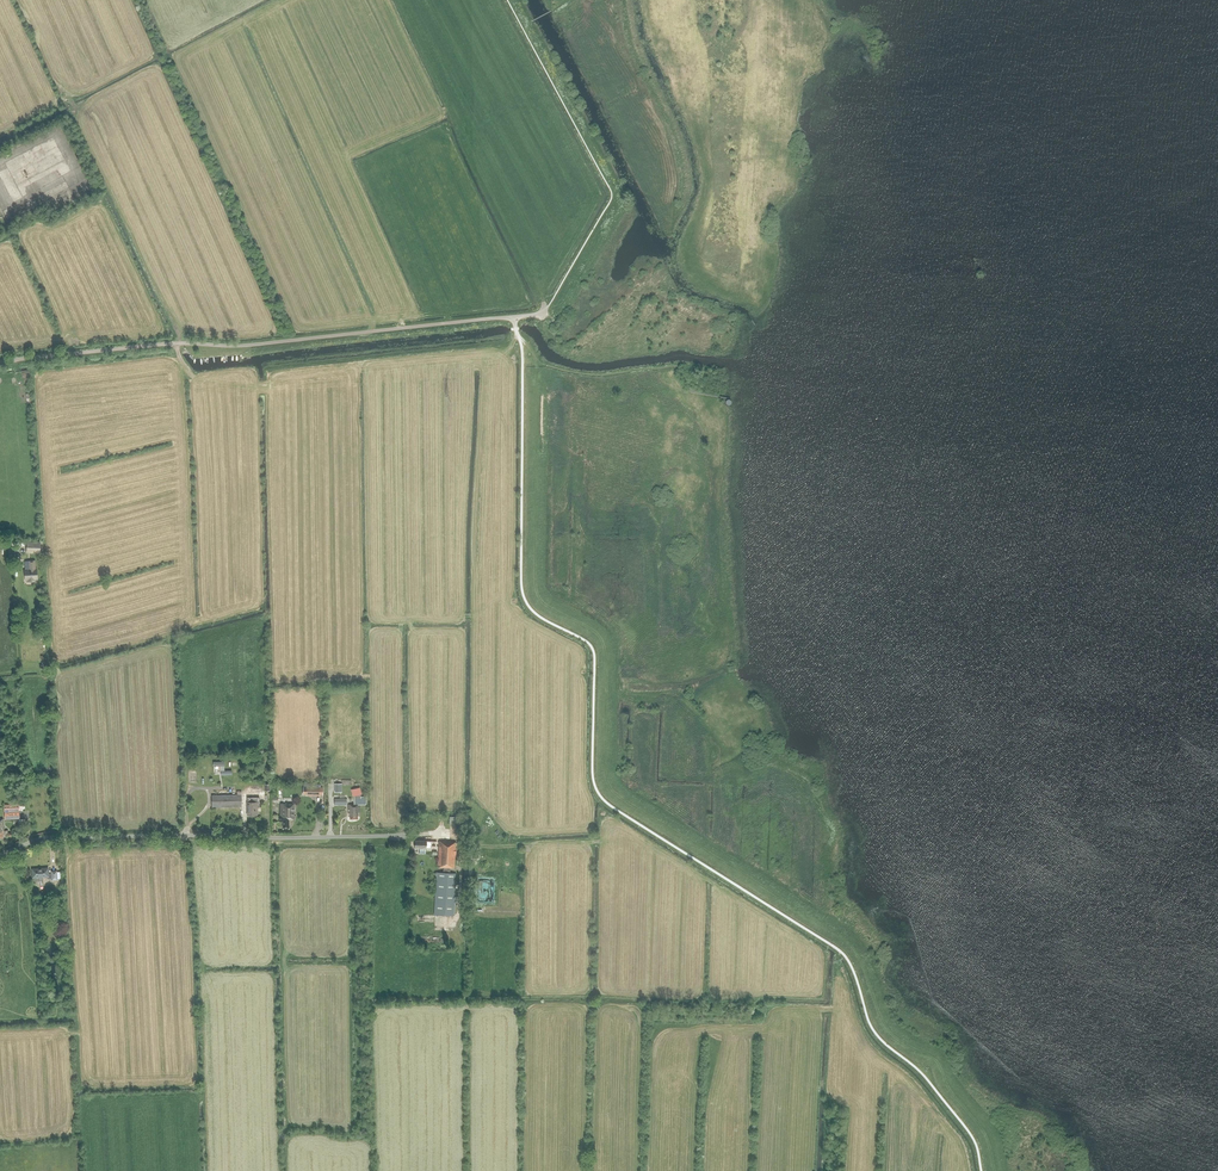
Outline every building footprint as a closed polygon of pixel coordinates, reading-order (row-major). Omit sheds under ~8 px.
[(40,554),(40,542),(27,541),(27,553),(40,554)] [(35,570),(34,561),(24,562),(25,575),(25,580),(29,580),(30,581),(33,581),(33,580),(35,580),(34,575),(37,575),(36,570),(35,570)] [(353,796),(361,793),(359,786),(351,789),(353,796)] [(320,796),(320,787),(307,787),(306,787),(306,791),(307,791),(307,796),(320,796)] [(242,807),(242,794),(241,791),(237,791),(237,794),(212,795),(212,807),(242,807)] [(346,798),(345,798),(345,796),(340,796),(340,798),(334,798),(334,805),(346,804),(346,798)] [(362,798),(362,796),(354,796),(354,804),(359,804),(366,804),(366,798),(362,798)] [(257,815),(257,802),(251,802),(251,799),(243,799),(243,807),(247,807),(247,815),(257,815)] [(295,819),(295,803),(280,803),(280,815),(279,815),(279,821),(282,821),(282,827),(289,827),(289,819),(295,819)] [(3,805),(4,812),(5,819),(20,819),(18,804),(3,805)] [(359,812),(359,804),(354,804),(347,805),(348,814),(349,814),(349,819),(357,819),(357,812),(359,812)] [(3,836),(4,835),(4,836),(7,836),(7,837),(11,836),(11,833),(6,834),(6,832),(3,833),(3,831),(4,831),(3,819),(0,819),(0,838),(3,838),(3,836)] [(431,846),(431,842),(426,841),(426,840),(415,839),(415,847),(426,848),(426,845),(431,846)] [(450,868),(454,868),(455,858),(456,843),(439,842),(437,867),(443,867),(443,873),(437,872),(434,914),(453,915),(455,873),(449,873),(450,868)] [(464,866),(464,880),(468,880),(472,880),(473,867),(469,866),(464,866)] [(57,880),(57,871),(51,871),(51,873),(49,873),(48,868),(32,869),(32,878),(34,878),(34,881),(43,880),(43,878),(48,877),(48,878),(51,878),(52,880),(57,880)] [(64,936),(63,928),(56,929),(57,937),(64,936)]
